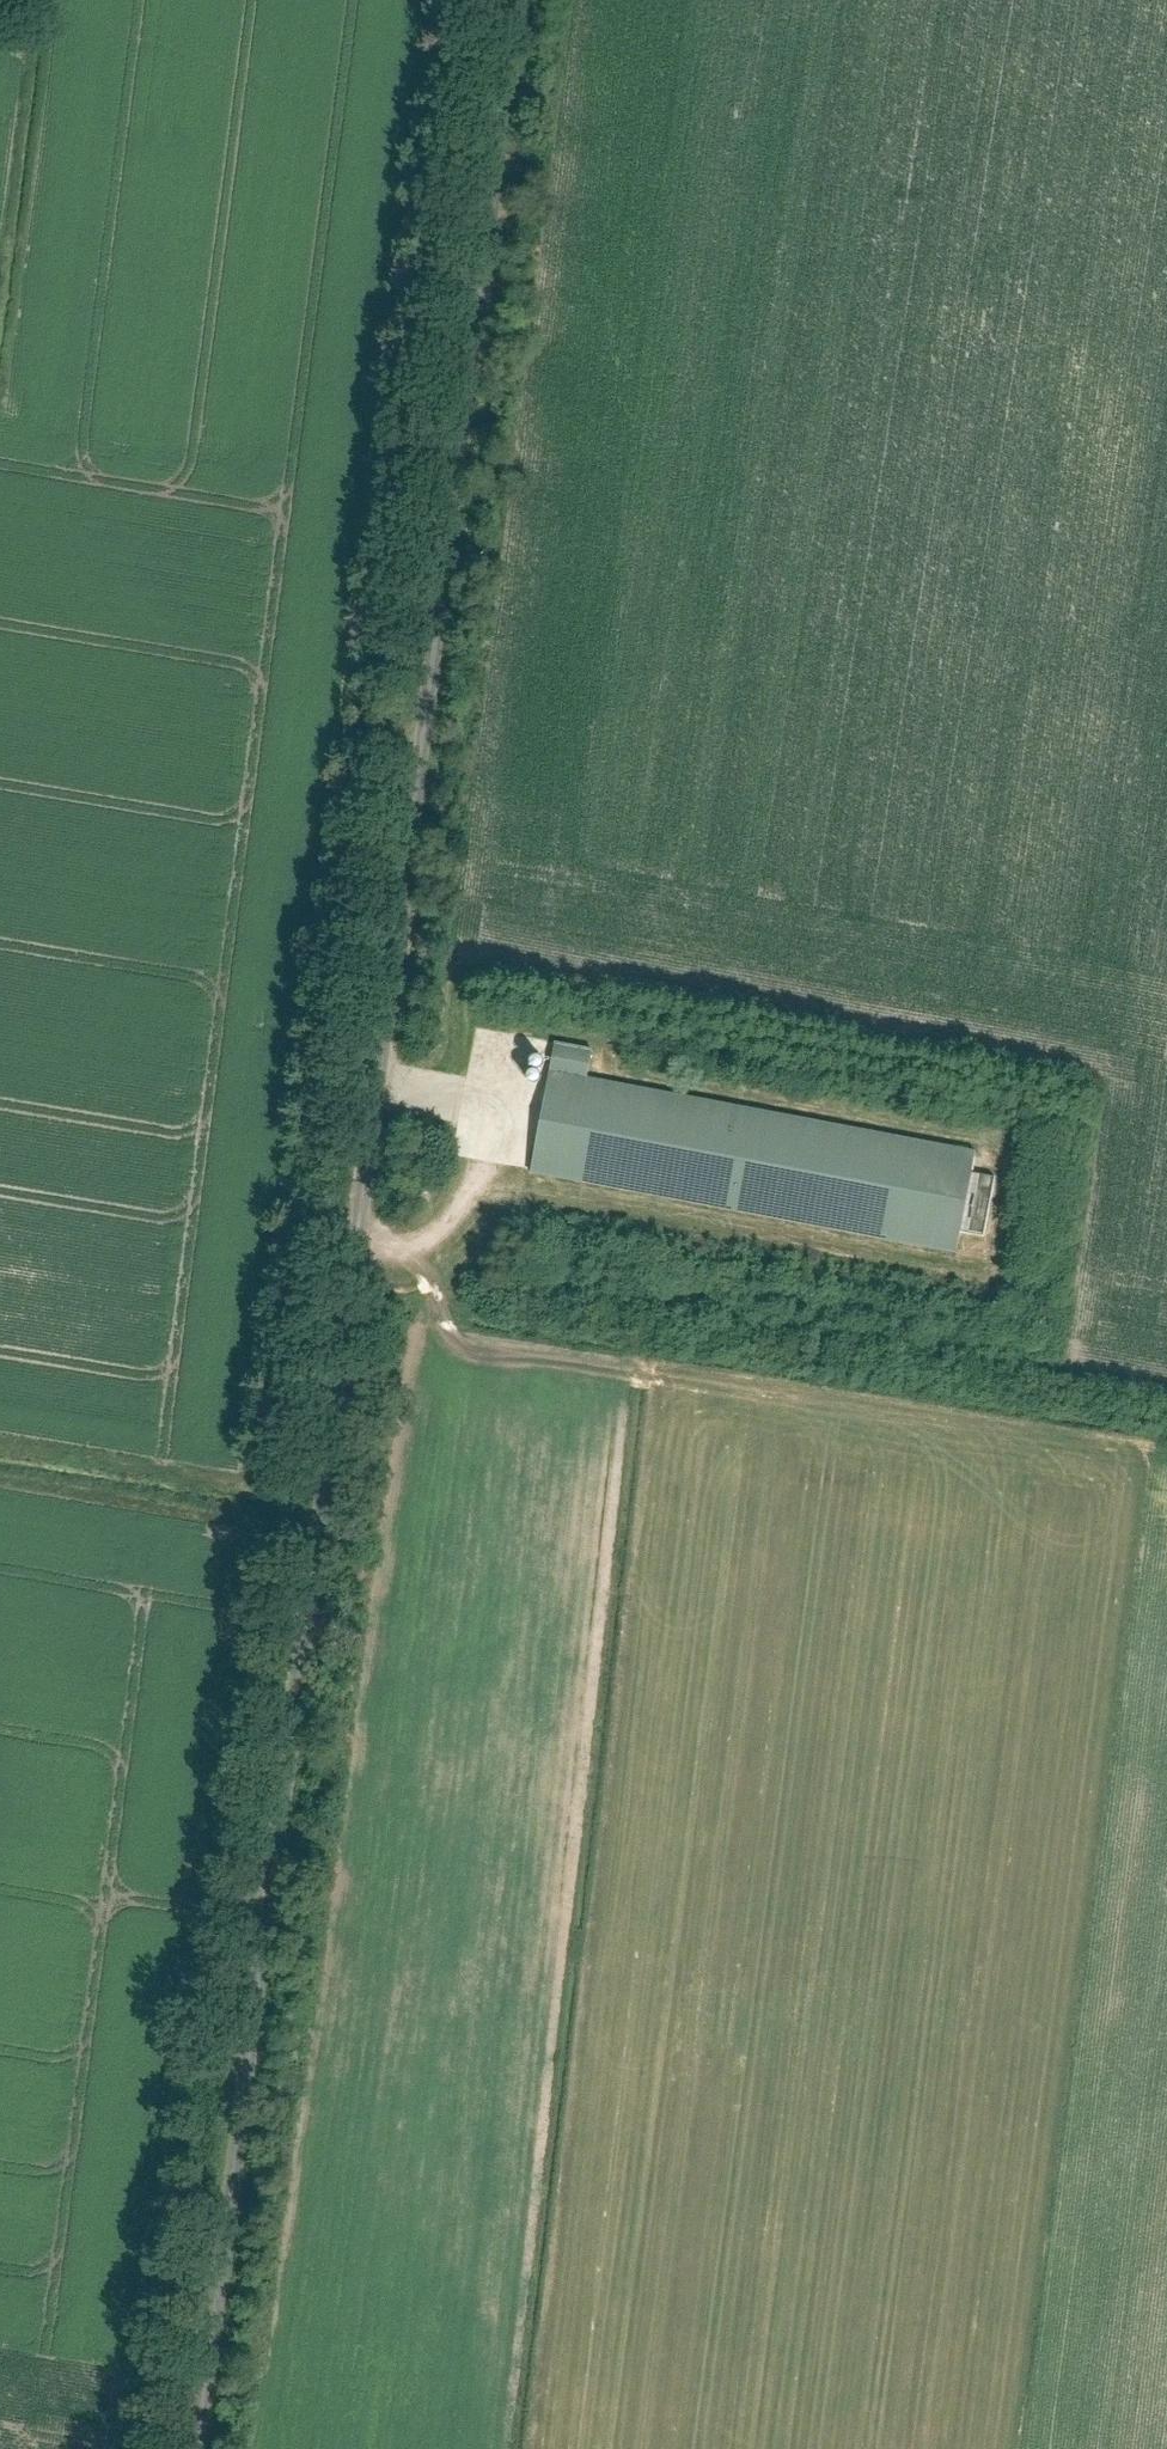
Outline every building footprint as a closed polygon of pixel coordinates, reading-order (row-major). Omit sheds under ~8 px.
[(556,1044),(551,1073),(590,1080),(594,1051),(556,1044)] [(551,1073),(532,1173),(959,1254),(978,1152),(590,1080),(551,1073)]
